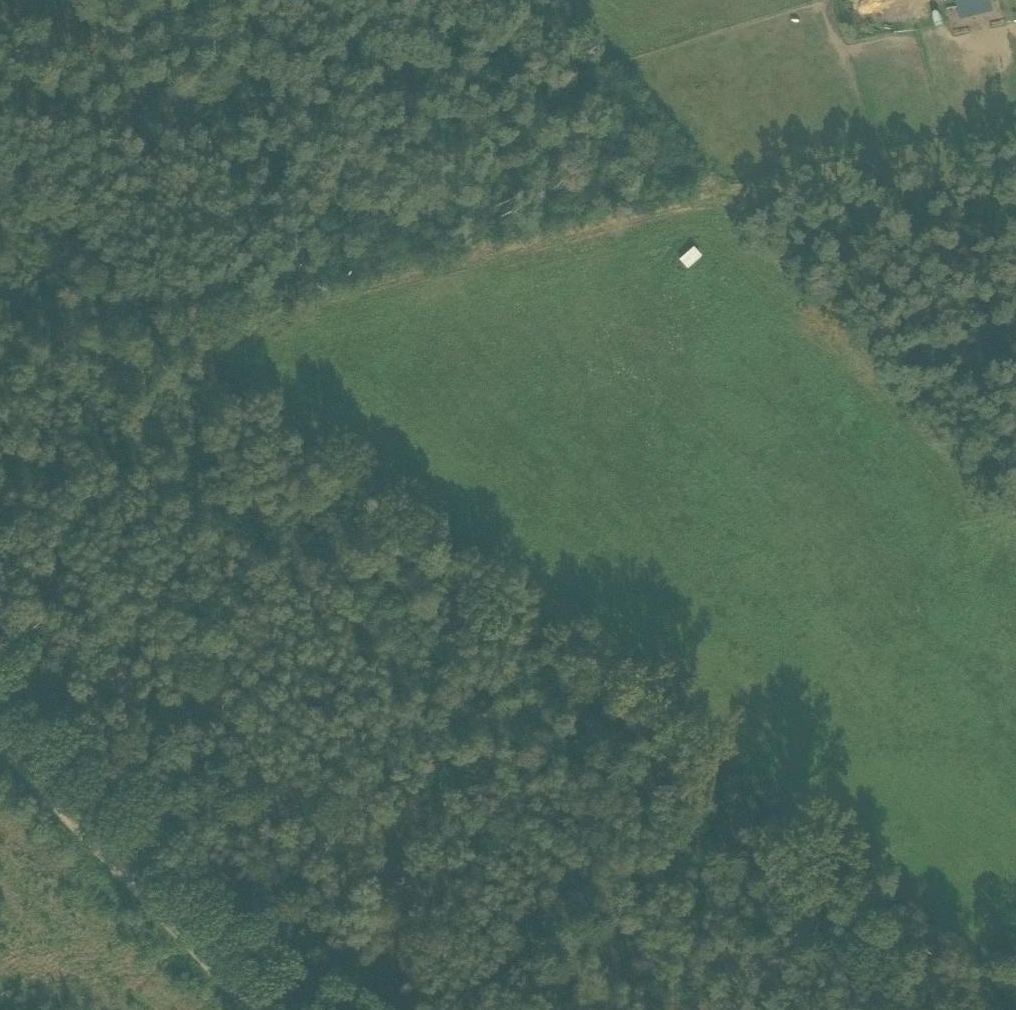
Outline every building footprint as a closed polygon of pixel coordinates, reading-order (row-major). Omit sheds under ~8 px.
[(958,17),(992,14),(990,0),(956,0),(958,17)] [(692,247),(676,259),(684,268),(699,256),(692,247)]
